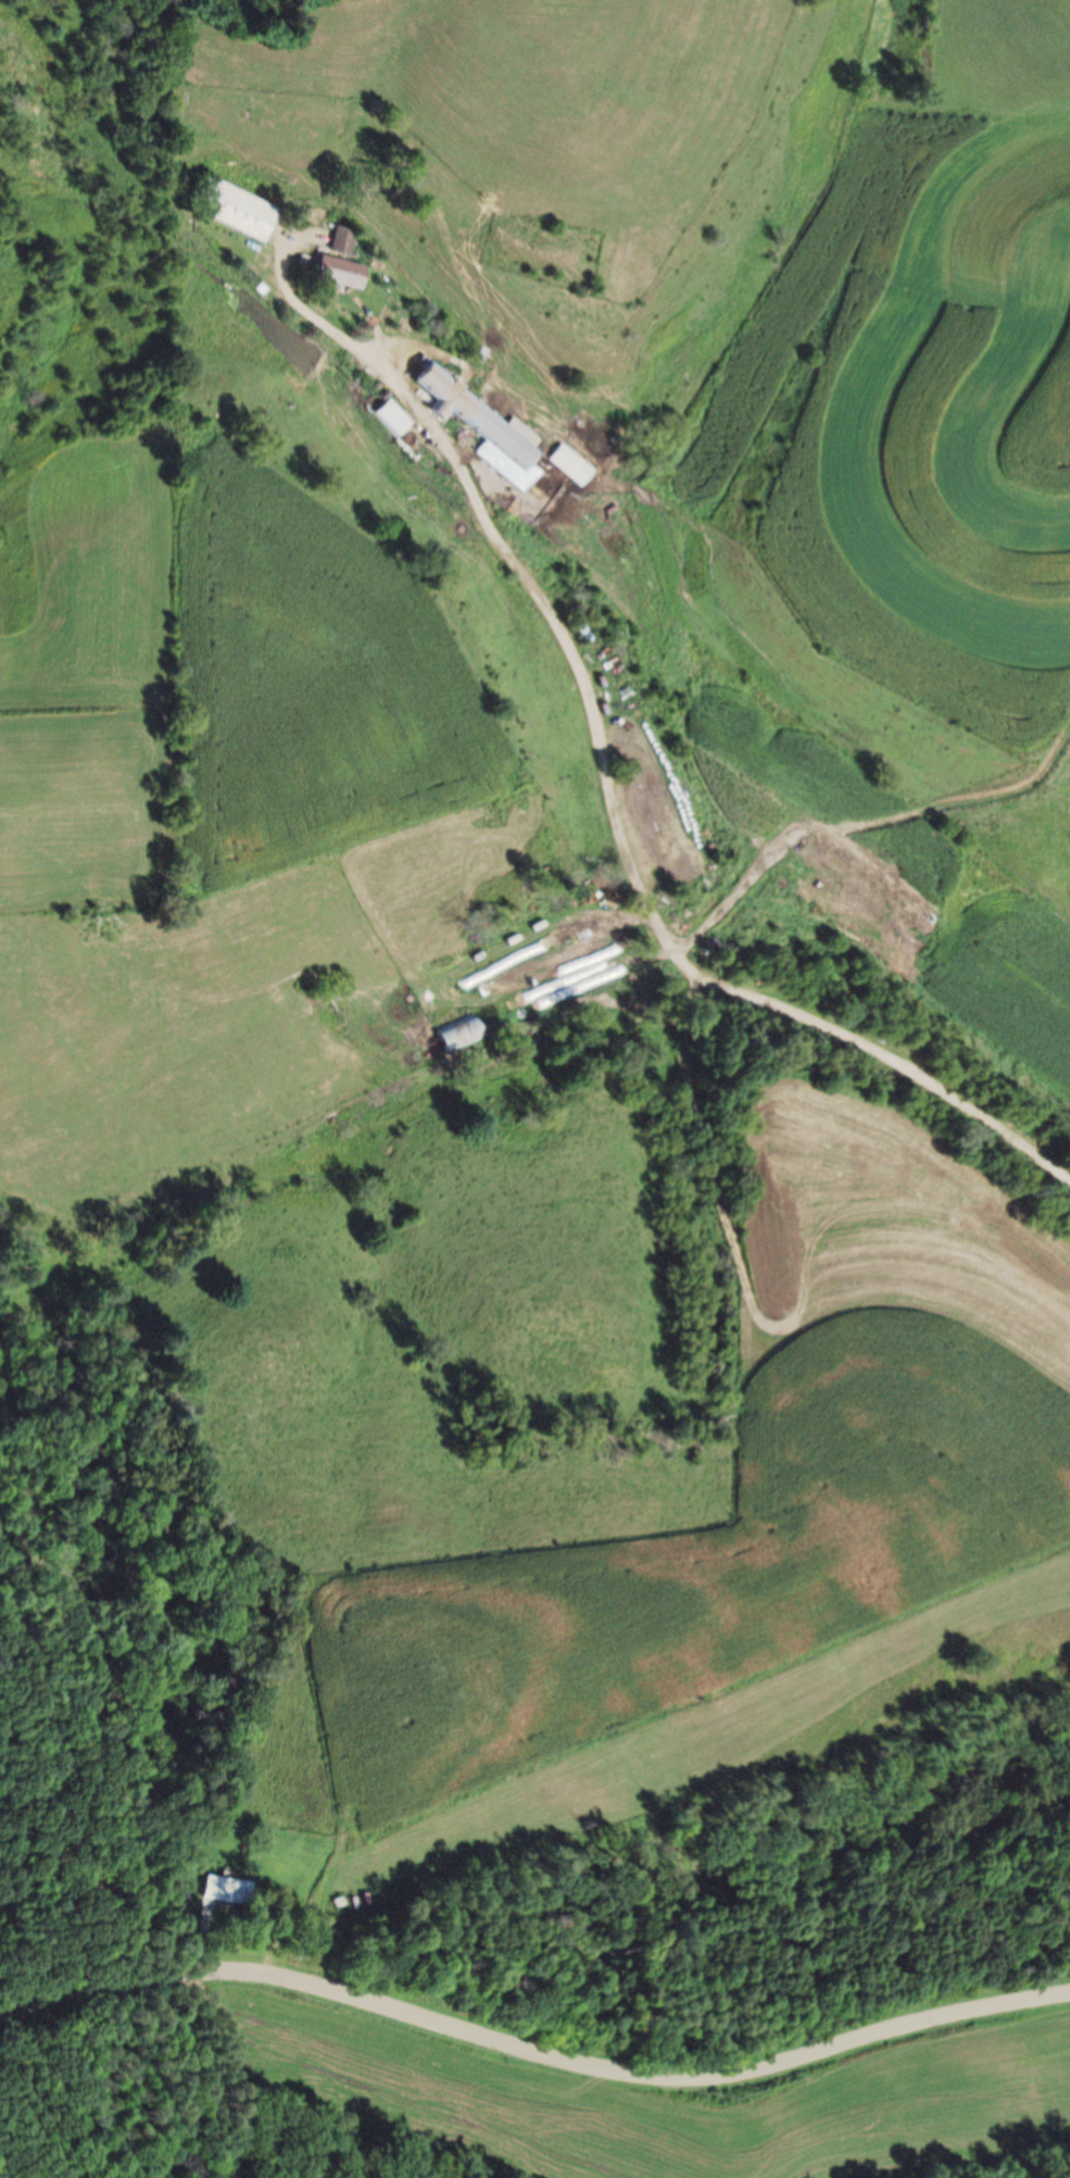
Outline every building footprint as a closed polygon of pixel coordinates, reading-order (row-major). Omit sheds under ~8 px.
[(291,208),(215,176),(199,212),(275,245),(291,208)] [(359,255),(363,230),(344,226),(339,251),(359,255)] [(372,289),(378,268),(330,255),(324,277),(372,289)] [(535,474),(550,454),(541,447),(546,440),(519,419),(517,423),(437,361),(420,382),(443,400),(435,410),(451,422),(457,414),(535,474)] [(602,474),(570,444),(556,460),(587,489),(602,474)] [(442,1030),(452,1053),(494,1035),(484,1012),(442,1030)] [(258,1904),(259,1880),(209,1879),(209,1904),(258,1904)]
